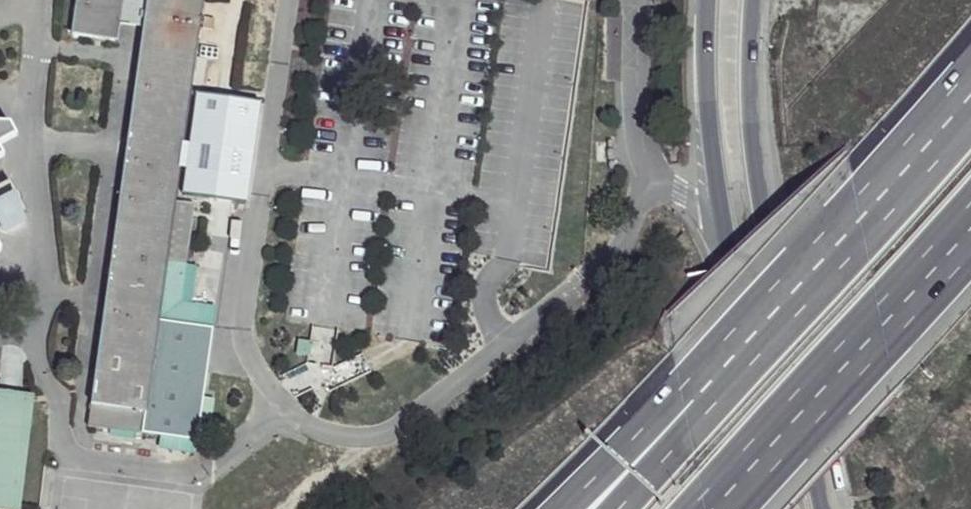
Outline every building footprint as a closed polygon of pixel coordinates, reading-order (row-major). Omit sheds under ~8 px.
[(202,447),(210,381),(215,310),(184,308),(198,206),(177,201),(178,192),(194,94),(208,1),(201,0),(149,0),(148,6),(125,2),(125,0),(79,0),(73,37),(118,44),(121,29),(144,32),(117,233),(93,434),(202,447)] [(261,103),(194,94),(178,192),(247,203),(261,103)] [(14,142),(10,130),(2,128),(0,128),(0,149),(14,142)] [(15,508),(19,508),(31,398),(0,394),(0,507),(15,508)]
